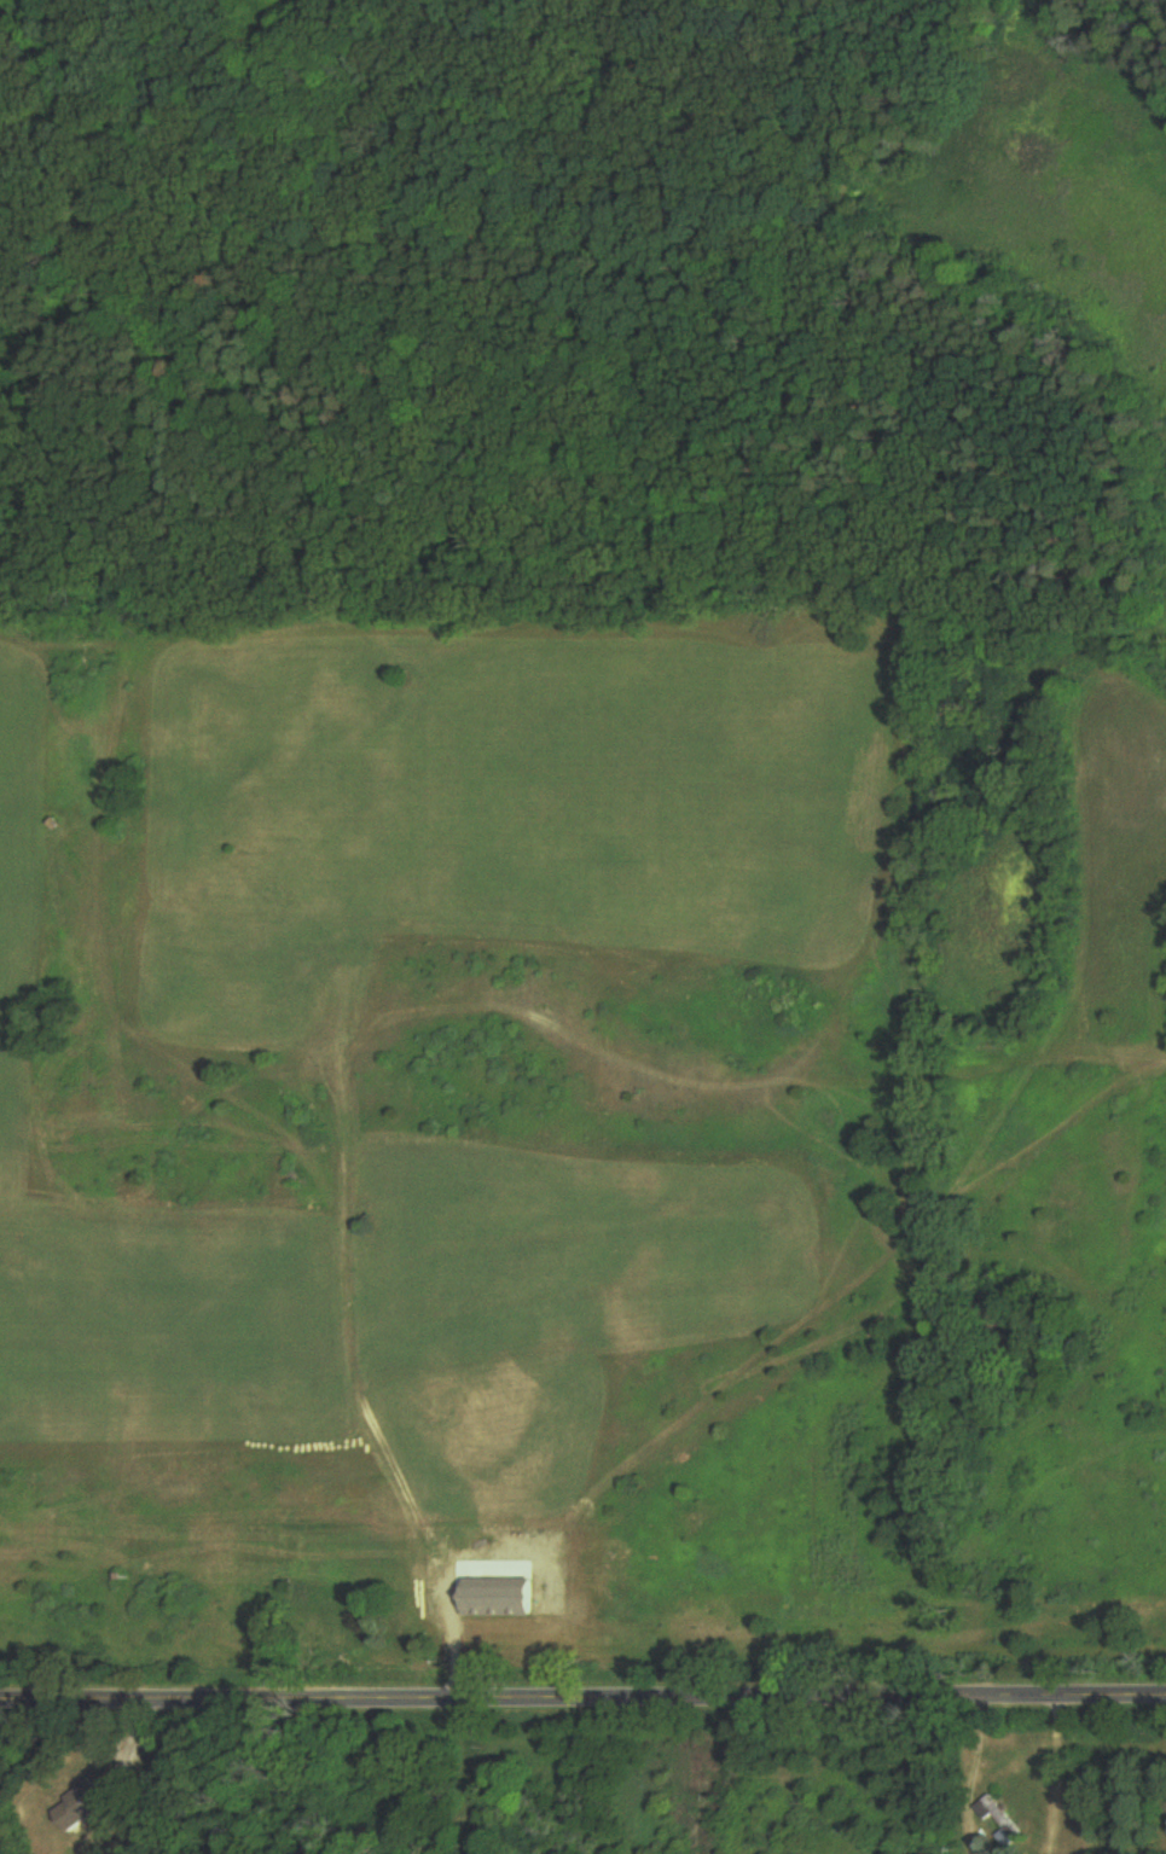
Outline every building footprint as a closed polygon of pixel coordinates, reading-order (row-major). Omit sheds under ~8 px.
[(85,1791),(57,1812),(74,1835),(115,1803),(101,1784),(87,1794),(85,1791)] [(997,1836),(1005,1849),(1022,1837),(994,1796),(976,1808),(985,1822),(995,1815),(1006,1831),(997,1836)]
